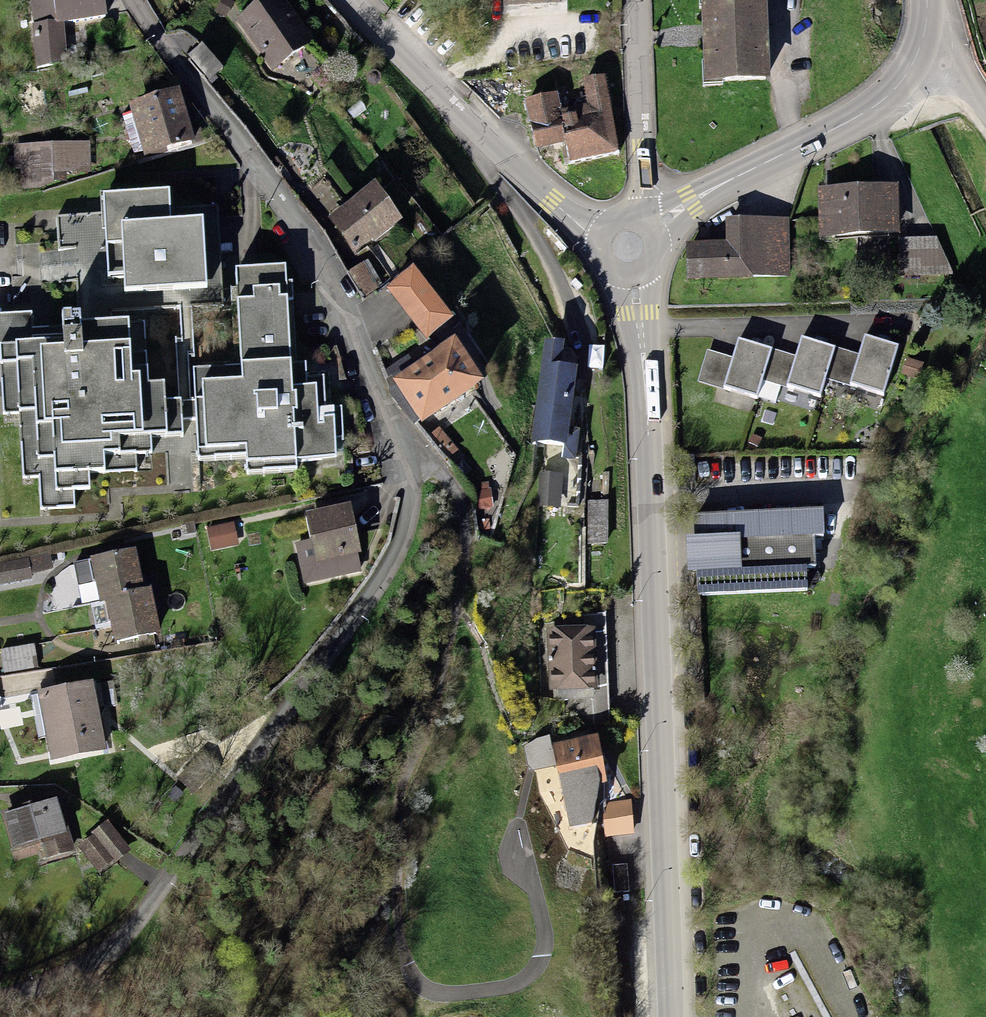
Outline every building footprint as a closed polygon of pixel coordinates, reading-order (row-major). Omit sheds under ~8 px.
[(33,23),(32,23),(36,68),(68,62),(64,26),(104,19),(102,0),(31,0),(33,23)] [(238,23),(272,72),(311,45),(279,0),(271,0),(238,23)] [(507,9),(557,9),(557,0),(507,0),(507,9)] [(707,86),(766,84),(764,0),(705,0),(707,86)] [(222,2),(216,12),(224,17),(231,7),(222,2)] [(189,55),(208,80),(222,69),(203,44),(189,55)] [(180,88),(130,103),(131,105),(119,108),(132,150),(145,146),(146,148),(165,142),(167,147),(206,136),(203,126),(192,129),(190,123),(196,121),(192,107),(186,109),(180,88)] [(559,99),(522,108),(537,149),(560,144),(566,166),(620,156),(609,90),(585,96),(588,117),(565,122),(559,99)] [(56,145),(15,146),(16,186),(52,186),(66,180),(66,162),(57,162),(56,145)] [(375,180),(327,215),(355,253),(403,218),(375,180)] [(172,184),(173,201),(103,205),(104,220),(59,222),(60,254),(41,255),(43,288),(78,286),(79,315),(109,313),(222,307),(216,182),(172,184)] [(898,187),(819,186),(819,224),(827,224),(827,237),(897,238),(898,187)] [(789,218),(726,219),(727,242),(714,242),(714,225),(699,226),(700,240),(687,240),(688,281),(790,279),(789,218)] [(943,244),(905,243),(905,275),(954,275),(943,244)] [(368,259),(350,270),(365,294),(383,283),(368,259)] [(414,265),(386,287),(426,337),(452,317),(444,307),(446,305),(414,265)] [(63,326),(63,333),(33,334),(32,320),(0,321),(0,355),(2,419),(21,419),(23,482),(37,482),(38,513),(74,512),(73,495),(92,495),(91,477),(137,476),(137,460),(153,460),(152,449),(195,447),(196,463),(244,462),(245,478),(295,476),(295,465),(337,464),(336,443),(344,443),(343,415),(327,415),(326,368),(296,369),(293,288),(285,288),(285,276),(238,277),(241,374),(193,375),(194,407),(166,408),(165,393),(149,394),(148,361),(131,361),(130,333),(83,334),(82,326),(63,326)] [(886,394),(900,347),(867,336),(861,353),(837,346),(827,379),(886,394)] [(407,362),(390,374),(411,404),(404,409),(412,420),(415,425),(466,389),(483,377),(456,338),(412,368),(407,362)] [(827,379),(837,346),(804,338),(798,357),(772,349),(764,381),(822,397),(827,379)] [(764,381),(772,349),(741,341),(736,357),(709,349),(699,382),(760,399),(764,381)] [(545,364),(534,443),(563,446),(563,445),(572,446),(574,434),(565,433),(577,361),(571,350),(564,349),(558,344),(545,355),(546,365),(545,364)] [(541,478),(538,504),(557,507),(560,480),(541,478)] [(477,509),(494,507),(492,489),(490,489),(490,482),(475,484),(476,490),(474,490),(477,509)] [(329,511),(307,515),(311,539),(316,562),(338,558),(341,576),(363,571),(356,534),(350,507),(346,508),(344,500),(327,504),(329,511)] [(590,504),(590,543),(607,543),(608,504),(590,504)] [(823,513),(698,515),(701,590),(810,588),(808,535),(824,534),(823,513)] [(212,549),(237,544),(232,522),(208,527),(212,549)] [(316,562),(311,539),(295,543),(304,584),(341,576),(338,558),(316,562)] [(137,546),(91,555),(92,559),(74,562),(79,584),(96,580),(100,601),(126,595),(125,591),(145,587),(137,546)] [(0,563),(0,584),(33,578),(29,558),(0,563)] [(100,601),(96,580),(79,584),(83,604),(91,603),(100,601)] [(126,595),(100,601),(91,603),(97,629),(112,626),(115,642),(162,632),(152,586),(145,587),(125,591),(126,595)] [(590,614),(551,614),(552,693),(596,690),(597,720),(611,719),(607,597),(589,597),(590,614)] [(0,648),(0,649),(3,673),(38,669),(34,644),(0,648)] [(95,679),(37,689),(50,760),(107,749),(95,679)] [(113,681),(102,683),(107,707),(118,705),(113,681)] [(596,737),(555,743),(571,840),(592,836),(600,785),(607,783),(596,737)] [(56,797),(0,813),(12,852),(41,843),(46,859),(76,851),(69,826),(65,827),(56,797)] [(612,799),(613,825),(636,825),(635,799),(612,799)] [(93,832),(115,862),(131,849),(109,820),(93,832)] [(614,865),(615,893),(631,893),(630,864),(614,865)]
